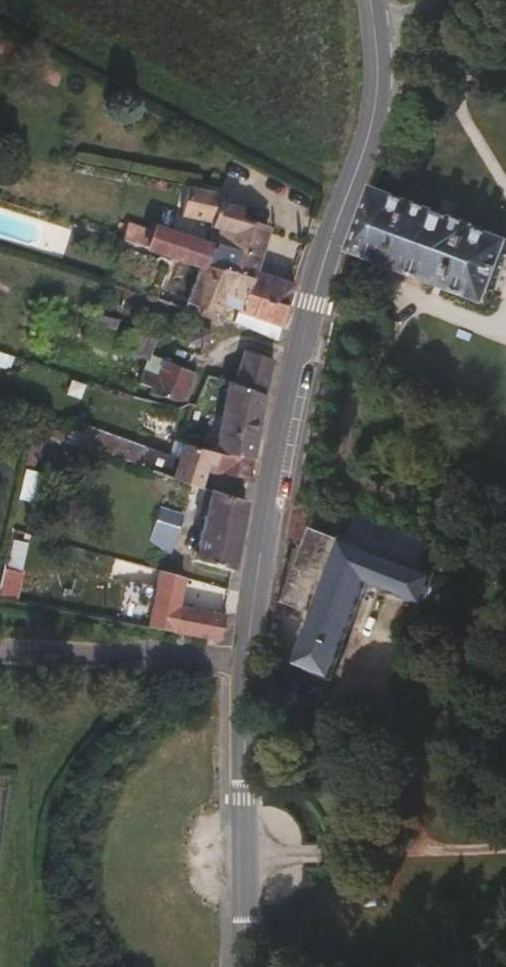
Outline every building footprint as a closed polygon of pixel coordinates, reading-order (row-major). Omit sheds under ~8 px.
[(505,266),(505,237),(479,225),(483,216),(384,175),(357,244),(492,299),(505,266)] [(296,307),(303,286),(264,270),(279,228),(230,205),(223,191),(198,187),(191,212),(221,222),(217,233),(224,235),(221,244),(170,229),(167,238),(143,232),(139,245),(212,266),(227,269),(229,265),(252,276),(245,297),(254,299),(257,292),(296,307)] [(245,297),(252,276),(229,265),(227,269),(212,266),(210,273),(240,285),(236,295),(245,297)] [(241,308),(245,297),(236,295),(240,285),(210,273),(197,305),(212,310),(223,313),(228,315),(232,304),(241,308)] [(287,337),(296,307),(257,292),(254,299),(245,297),(241,308),(248,310),(243,321),(287,337)] [(220,322),(223,313),(212,310),(209,318),(220,322)] [(219,338),(203,331),(199,343),(215,350),(219,338)] [(154,353),(158,341),(144,336),(140,347),(154,353)] [(262,462),(280,357),(252,349),(242,384),(235,383),(223,450),(262,462)] [(191,403),(203,374),(173,365),(172,368),(157,363),(147,387),(160,391),(159,395),(191,403)] [(111,459),(118,443),(99,436),(93,453),(111,459)] [(154,455),(118,443),(111,459),(148,470),(154,455)] [(207,489),(215,468),(259,482),(262,462),(223,450),(197,443),(190,463),(155,451),(154,455),(148,470),(207,489)] [(245,569),(255,507),(255,505),(211,490),(200,561),(245,569)] [(310,530),(315,496),(303,494),(296,529),(310,530)] [(430,555),(439,529),(366,505),(359,529),(430,555)] [(439,599),(452,563),(430,555),(359,529),(322,518),(298,590),(325,600),(305,660),(346,673),(381,577),(439,599)] [(21,599),(23,570),(1,568),(0,586),(0,598),(21,599)] [(226,637),(231,611),(184,602),(186,587),(161,583),(154,624),(226,637)]
